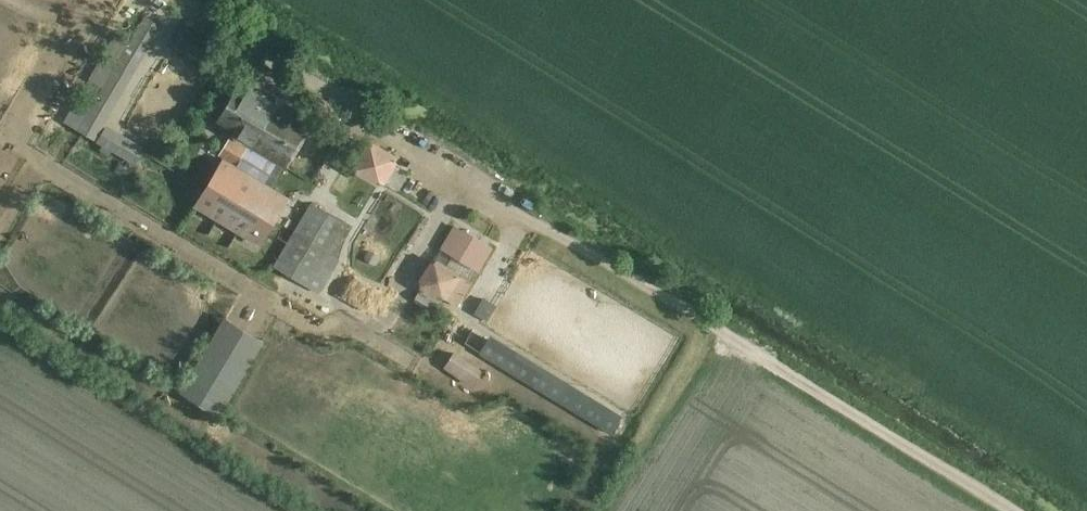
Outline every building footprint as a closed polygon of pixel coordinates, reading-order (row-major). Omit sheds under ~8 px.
[(141,10),(75,126),(94,141),(160,24),(141,10)] [(238,89),(219,121),(238,133),(226,152),(223,157),(222,159),(236,167),(249,147),(286,169),(312,125),(249,86),(245,93),(238,89)] [(336,124),(344,110),(324,99),(317,113),(336,124)] [(95,142),(134,161),(145,144),(104,123),(94,141),(95,142)] [(318,156),(305,186),(317,191),(330,161),(318,156)] [(236,167),(222,159),(194,205),(260,245),(288,199),(269,187),(236,167)] [(361,240),(335,289),(350,305),(394,262),(399,267),(405,257),(405,256),(422,224),(384,262),(399,233),(406,226),(417,206),(407,197),(383,184),(376,191),(364,214),(358,220),(352,231),(361,240)] [(312,203),(275,266),(288,273),(320,293),(332,272),(323,267),(349,225),(312,203)] [(453,224),(418,285),(457,305),(493,246),(453,224)] [(420,294),(414,303),(431,314),(437,305),(420,294)] [(263,341),(224,317),(178,388),(220,414),(263,341)] [(568,387),(489,339),(479,357),(557,404),(568,387)] [(481,369),(453,352),(443,369),(471,386),(481,369)]
